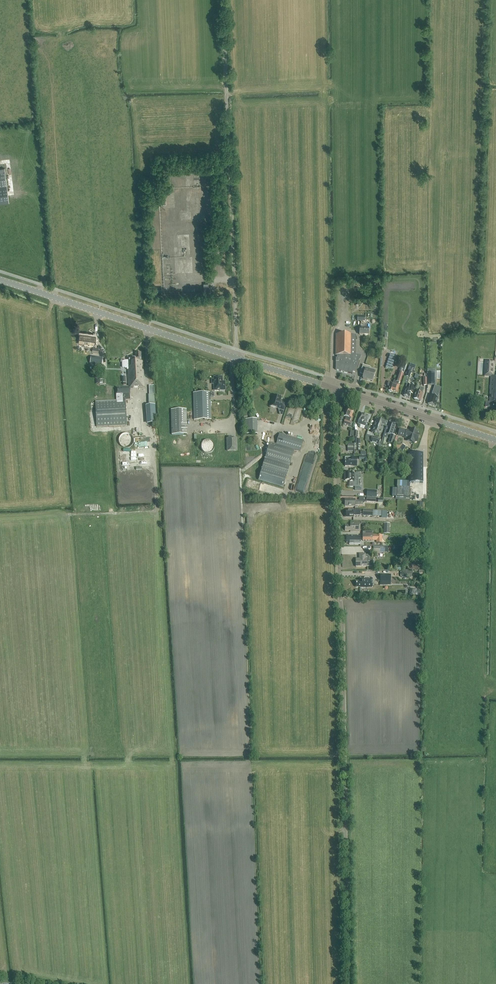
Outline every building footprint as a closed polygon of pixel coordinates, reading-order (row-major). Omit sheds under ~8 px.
[(9,203),(7,185),(4,168),(0,169),(0,204),(9,203)] [(368,335),(368,328),(364,328),(364,324),(360,324),(360,328),(359,328),(359,334),(368,335)] [(97,353),(98,347),(93,347),(93,345),(94,345),(95,337),(79,335),(78,343),(84,344),(83,348),(86,348),(92,348),(92,353),(97,353)] [(356,335),(342,335),(336,335),(336,355),(337,355),(337,358),(336,358),(336,362),(336,370),(348,373),(352,374),(353,371),(356,372),(360,356),(358,355),(357,355),(356,355),(356,335)] [(145,387),(144,376),(143,361),(141,361),(140,353),(135,353),(135,357),(127,358),(127,364),(127,376),(128,376),(128,388),(116,389),(117,400),(95,402),(97,427),(127,425),(125,400),(130,400),(129,388),(145,387)] [(91,357),(90,364),(101,366),(103,358),(91,357)] [(391,370),(394,363),(386,360),(385,365),(386,365),(385,368),(391,370)] [(490,407),(490,413),(491,413),(491,416),(495,416),(495,377),(494,376),(495,362),(486,361),(485,376),(491,377),(490,403),(485,402),(485,407),(490,407)] [(372,381),(375,372),(369,370),(370,367),(363,365),(360,374),(364,375),(363,378),(372,381)] [(400,383),(404,370),(400,369),(396,381),(395,381),(394,383),(393,383),(391,383),(388,391),(389,391),(389,392),(391,392),(392,392),(393,392),(397,393),(399,385),(398,385),(399,383),(400,383)] [(435,385),(435,373),(427,373),(427,374),(427,377),(427,378),(427,385),(435,385)] [(225,390),(224,382),(222,382),(222,377),(214,377),(214,380),(213,380),(212,381),(212,383),(213,384),(214,384),(214,390),(225,390)] [(415,387),(410,385),(407,384),(406,389),(405,389),(404,391),(405,391),(404,396),(409,398),(411,390),(413,391),(415,387)] [(422,394),(423,391),(424,388),(421,387),(419,393),(416,391),(414,395),(415,396),(414,399),(415,399),(415,400),(417,401),(418,400),(420,401),(422,394)] [(431,396),(430,396),(429,399),(430,400),(428,404),(429,404),(429,405),(431,405),(432,405),(435,406),(436,402),(437,403),(438,398),(440,390),(434,388),(431,396)] [(214,392),(193,393),(194,420),(211,419),(210,399),(210,397),(214,397),(214,392)] [(280,402),(281,398),(274,395),(270,406),(278,409),(284,410),(286,403),(280,402)] [(187,434),(187,409),(171,410),(171,435),(187,434)] [(346,417),(344,424),(350,426),(351,422),(350,422),(353,411),(346,409),(344,416),(346,417)] [(358,421),(357,424),(365,426),(365,425),(366,424),(369,416),(361,413),(358,421)] [(256,434),(256,419),(244,419),(244,434),(256,434)] [(379,436),(383,426),(386,427),(387,422),(384,421),(377,419),(375,423),(371,433),(372,434),(379,436)] [(394,436),(397,425),(391,423),(388,434),(391,435),(389,443),(393,444),(393,442),(394,443),(394,441),(395,436),(394,436)] [(408,438),(410,432),(407,431),(400,429),(398,435),(405,437),(408,438)] [(416,441),(419,435),(417,434),(417,432),(411,430),(410,432),(408,438),(407,440),(414,443),(414,441),(416,441)] [(133,443),(134,440),(133,437),(131,435),(128,433),(125,433),(122,435),(120,437),(119,439),(119,442),(120,445),(122,447),(124,448),(127,448),(130,447),(132,445),(133,443)] [(283,486),(294,449),(300,451),(303,440),(279,433),(276,444),(270,442),(258,479),(283,486)] [(367,435),(366,441),(370,442),(379,445),(380,441),(381,439),(372,436),(367,435)] [(237,451),(237,438),(226,438),(227,451),(237,451)] [(410,484),(423,484),(423,454),(410,454),(410,484)] [(345,461),(345,466),(353,466),(357,466),(357,464),(356,457),(355,457),(351,457),(345,458),(345,461)] [(350,473),(345,473),(345,481),(350,481),(350,482),(349,482),(350,482),(350,486),(358,486),(358,473),(350,473)] [(397,486),(396,496),(408,497),(409,487),(397,486)] [(410,500),(419,500),(419,487),(410,487),(410,500)] [(350,532),(360,532),(360,523),(350,523),(350,525),(345,525),(345,531),(350,531),(350,532)] [(376,535),(363,535),(363,541),(376,541),(376,543),(382,543),(382,535),(376,535)] [(345,537),(345,544),(348,544),(348,545),(354,545),(360,545),(360,537),(354,537),(345,537)] [(359,559),(356,559),(356,567),(373,566),(372,560),(370,560),(370,555),(365,555),(365,554),(359,554),(359,559)] [(360,578),(360,582),(357,582),(357,587),(361,587),(361,588),(372,588),(372,578),(360,578)]
